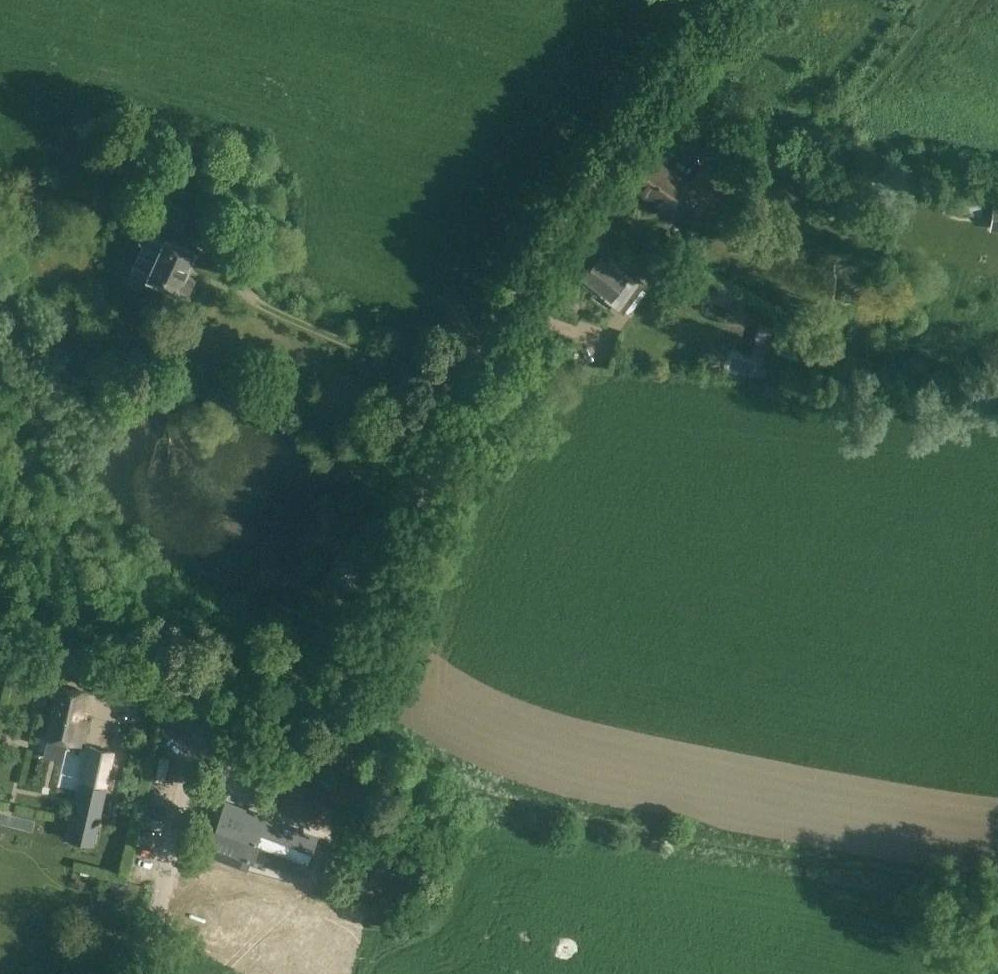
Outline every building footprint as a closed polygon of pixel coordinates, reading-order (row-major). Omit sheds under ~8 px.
[(684,111),(676,107),(673,114),(680,118),(684,111)] [(649,155),(628,183),(668,212),(689,184),(649,155)] [(690,181),(715,199),(728,182),(703,164),(690,181)] [(142,217),(167,228),(175,211),(150,200),(142,217)] [(176,293),(187,298),(196,279),(184,274),(195,251),(144,228),(138,242),(142,244),(130,271),(146,278),(176,292),(176,293)] [(598,255),(581,279),(611,300),(628,277),(598,255)] [(520,338),(522,339),(527,342),(531,335),(523,332),(520,338)] [(46,737),(83,745),(88,720),(80,718),(86,692),(57,686),(46,737)] [(88,745),(80,781),(108,787),(115,751),(88,745)] [(209,847),(249,861),(252,857),(304,875),(318,838),(274,821),(272,827),(225,809),(209,847)] [(92,844),(98,816),(75,811),(69,839),(92,844)]
